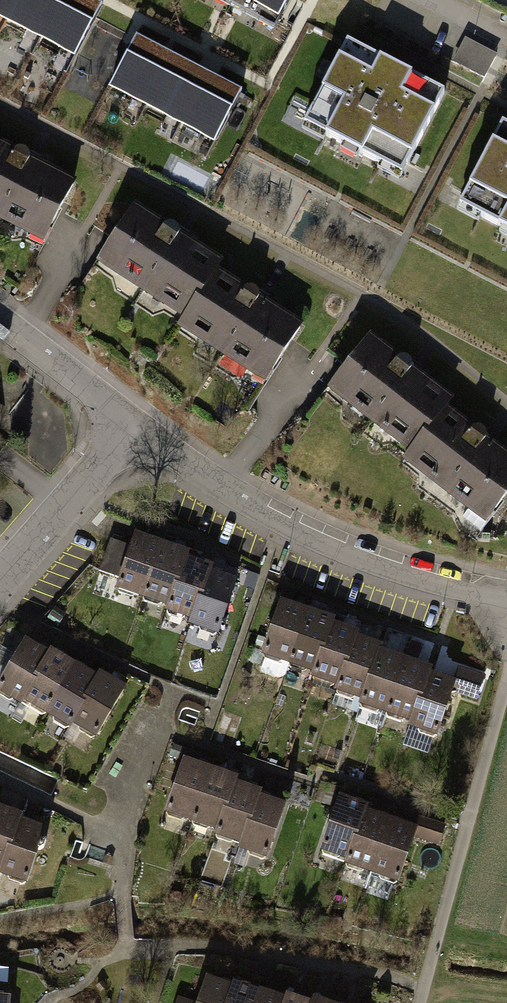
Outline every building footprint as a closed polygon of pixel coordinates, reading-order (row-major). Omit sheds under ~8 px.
[(17,0),(0,0),(0,16),(7,20),(17,0)] [(41,37),(61,0),(17,0),(7,20),(41,37)] [(93,0),(61,0),(41,37),(76,56),(103,5),(93,0)] [(276,27),(290,0),(225,0),(276,27)] [(147,106),(173,55),(138,37),(111,88),(147,106)] [(496,55),(466,39),(454,61),(483,77),(496,55)] [(343,45),(300,129),(398,178),(441,94),(343,45)] [(147,106),(182,124),(207,72),(173,55),(147,106)] [(243,91),(207,72),(182,124),(199,133),(216,141),(243,91)] [(499,126),(455,208),(506,236),(506,130),(499,126)] [(0,144),(0,215),(45,238),(74,182),(30,159),(31,156),(31,154),(30,152),(29,149),(26,148),(23,146),(21,146),(18,147),(16,149),(14,151),(0,144)] [(163,226),(134,207),(100,260),(186,315),(214,271),(220,262),(178,235),(179,232),(179,230),(179,227),(177,225),(175,223),(172,222),(170,222),(167,222),(165,223),(163,226)] [(243,289),(214,271),(186,315),(180,324),(266,378),(300,325),(258,299),(259,296),(259,293),(259,291),(257,289),(255,287),(252,285),(249,285),(247,286),(245,287),(243,289)] [(398,359),(371,338),(332,388),(413,449),(445,408),(452,399),(412,369),(414,367),(414,364),(414,362),(412,359),(410,357),(408,356),(405,355),(402,356),(400,356),(398,359)] [(445,408),(413,449),(407,458),(487,519),(506,494),(506,455),(487,439),(488,436),(488,434),(488,431),(486,429),(484,427),(482,425),(479,425),(476,425),(474,426),(472,428),(445,408)] [(163,547),(135,537),(118,587),(146,596),(163,547)] [(188,555),(163,547),(146,596),(171,605),(186,559),(188,555)] [(211,568),(186,559),(170,609),(195,618),(210,573),(211,568)] [(235,581),(210,573),(195,618),(193,623),(218,632),(235,581)] [(309,612),(281,603),(264,652),(292,661),(309,612)] [(334,621),(309,612),(292,661),(317,670),(332,625),(334,621)] [(357,633),(332,625),(316,674),(341,683),(356,638),(357,633)] [(381,646),(356,638),(341,683),(339,689),(364,697),(379,652),(381,646)] [(49,657),(25,643),(0,683),(0,689),(21,702),(24,698),(49,657)] [(405,660),(379,652),(364,697),(363,702),(388,710),(405,660)] [(47,712),(75,667),(51,653),(49,657),(24,698),(47,712)] [(430,669),(405,660),(388,710),(414,719),(429,673),(430,669)] [(72,722),(97,681),(75,667),(47,712),(69,726),(72,722)] [(460,669),(455,682),(452,691),(477,699),(484,677),(460,669)] [(455,682),(429,673),(414,719),(412,723),(439,732),(452,691),(455,682)] [(95,736),(123,690),(100,676),(97,681),(72,722),(95,736)] [(212,773),(184,764),(167,813),(195,822),(212,773)] [(237,782),(212,773),(195,822),(220,831),(235,786),(237,782)] [(260,794),(235,786),(219,835),(244,844),(259,799),(260,794)] [(284,807),(259,799),(244,844),(242,850),(267,858),(284,807)] [(366,809),(341,800),(324,851),(349,859),(364,814),(366,809)] [(0,811),(0,866),(3,867),(18,822),(20,817),(0,811)] [(389,823),(364,814),(349,859),(348,864),(373,872),(389,823)] [(43,830),(18,822),(3,867),(1,873),(27,881),(43,830)] [(415,831),(389,823),(373,872),(399,881),(415,831)] [(234,988),(207,979),(204,987),(199,1002),(228,1002),(234,988)] [(261,992),(235,983),(234,988),(228,1002),(257,1002),(261,992)] [(286,1000),(261,992),(257,1002),(285,1002),(286,1000)] [(288,995),(286,1000),(285,1002),(313,1002),(288,995)]
